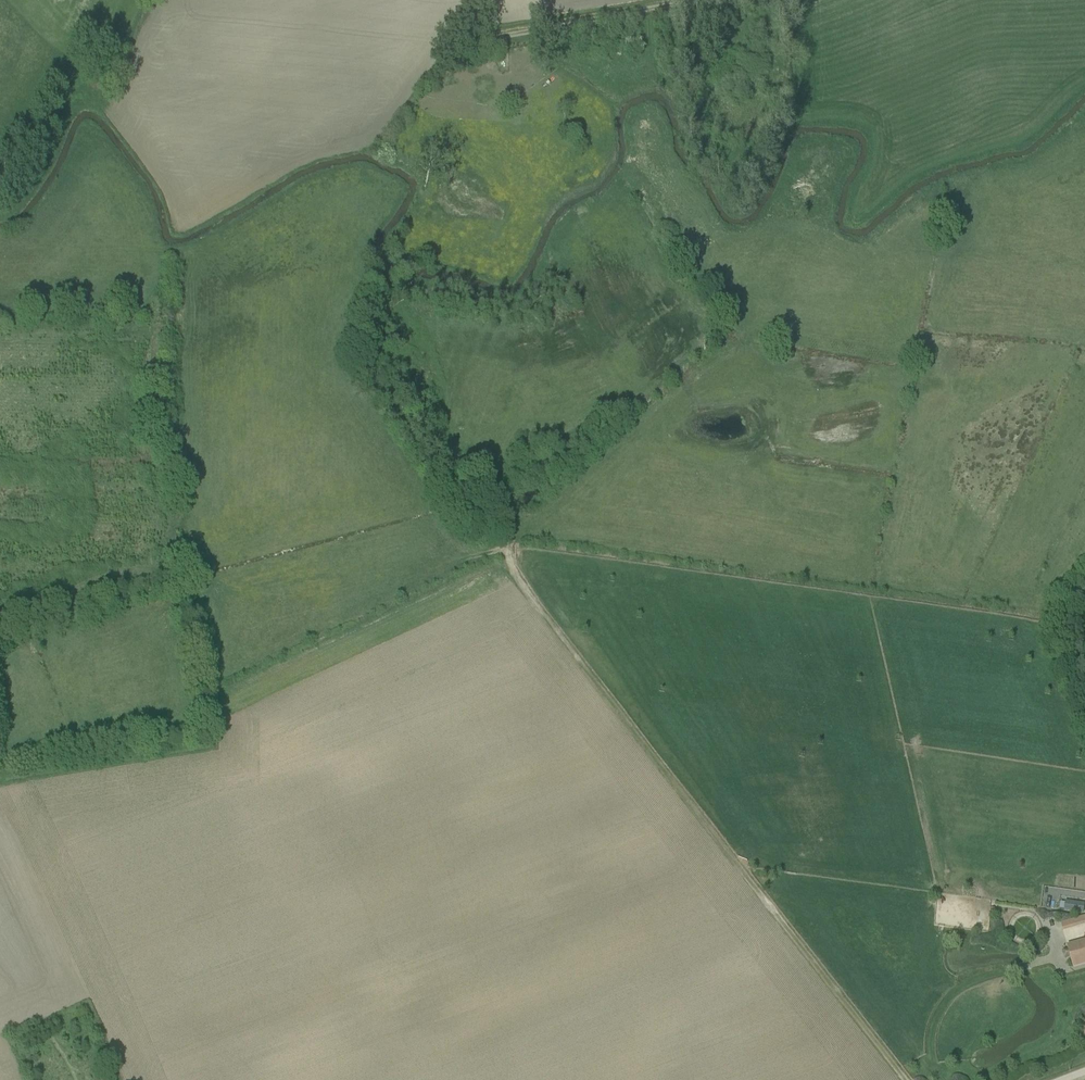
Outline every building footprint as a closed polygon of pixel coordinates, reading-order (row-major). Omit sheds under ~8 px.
[(1053,921),(1054,929),(1065,927),(1063,919),(1053,921)] [(1067,946),(1072,967),(1084,963),(1084,941),(1067,946)] [(1060,948),(1054,951),(1058,960),(1064,958),(1060,948)]
